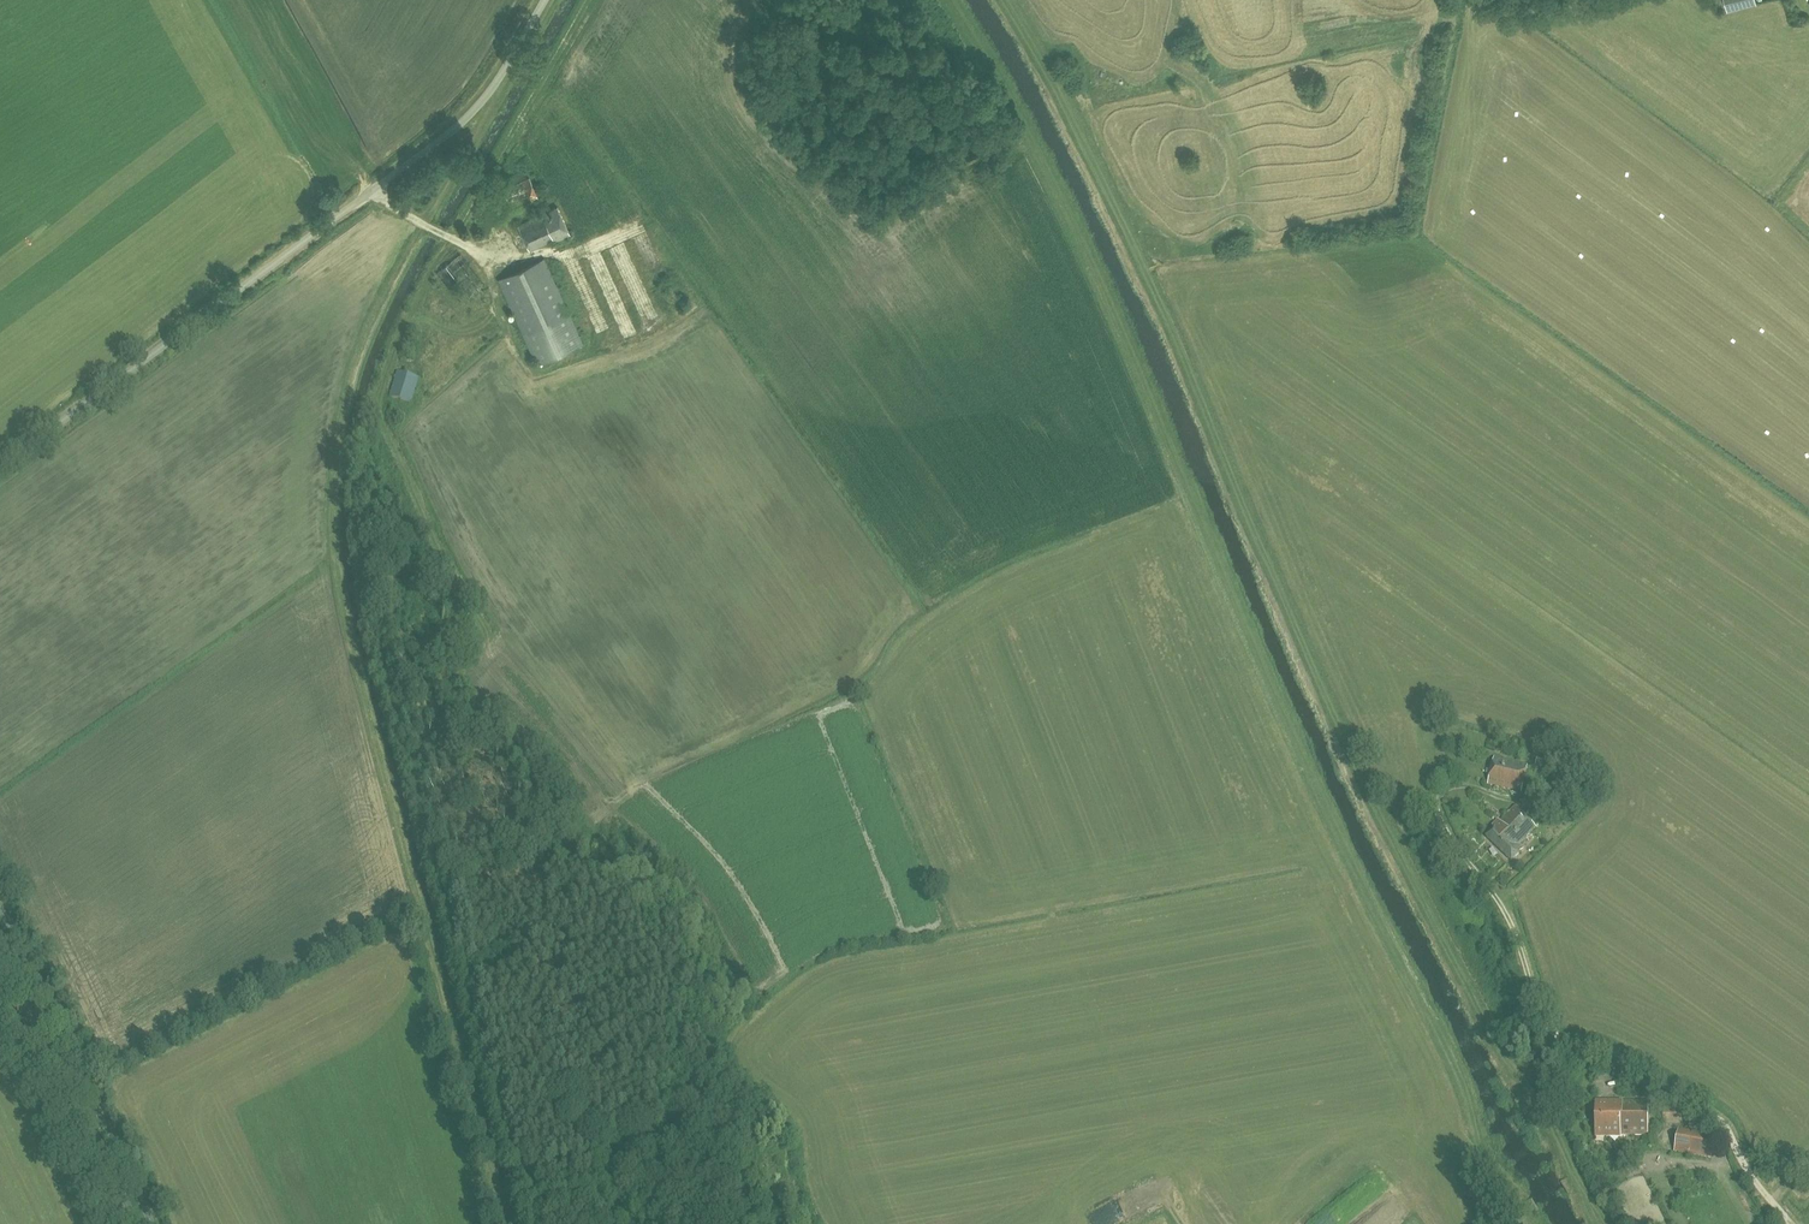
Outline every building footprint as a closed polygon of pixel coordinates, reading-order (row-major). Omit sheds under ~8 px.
[(1757,5),(1756,0),(1725,0),(1727,12),(1757,5)] [(513,212),(540,200),(529,177),(503,189),(513,212)] [(550,209),(548,205),(541,208),(544,214),(519,225),(530,250),(569,233),(558,206),(550,209)] [(442,275),(462,295),(476,280),(465,270),(473,262),(464,253),(442,275)] [(537,365),(584,344),(544,258),(498,279),(537,365)] [(411,403),(418,378),(397,371),(389,397),(411,403)] [(1528,765),(1494,757),(1488,784),(1522,792),(1528,765)] [(1519,845),(1536,827),(1516,807),(1501,822),(1499,820),(1493,826),(1495,828),(1486,837),(1512,862),(1524,850),(1519,845)] [(1621,1135),(1648,1135),(1648,1102),(1596,1102),(1596,1137),(1621,1137),(1621,1135)] [(1715,1135),(1679,1128),(1675,1151),(1711,1157),(1715,1135)]
